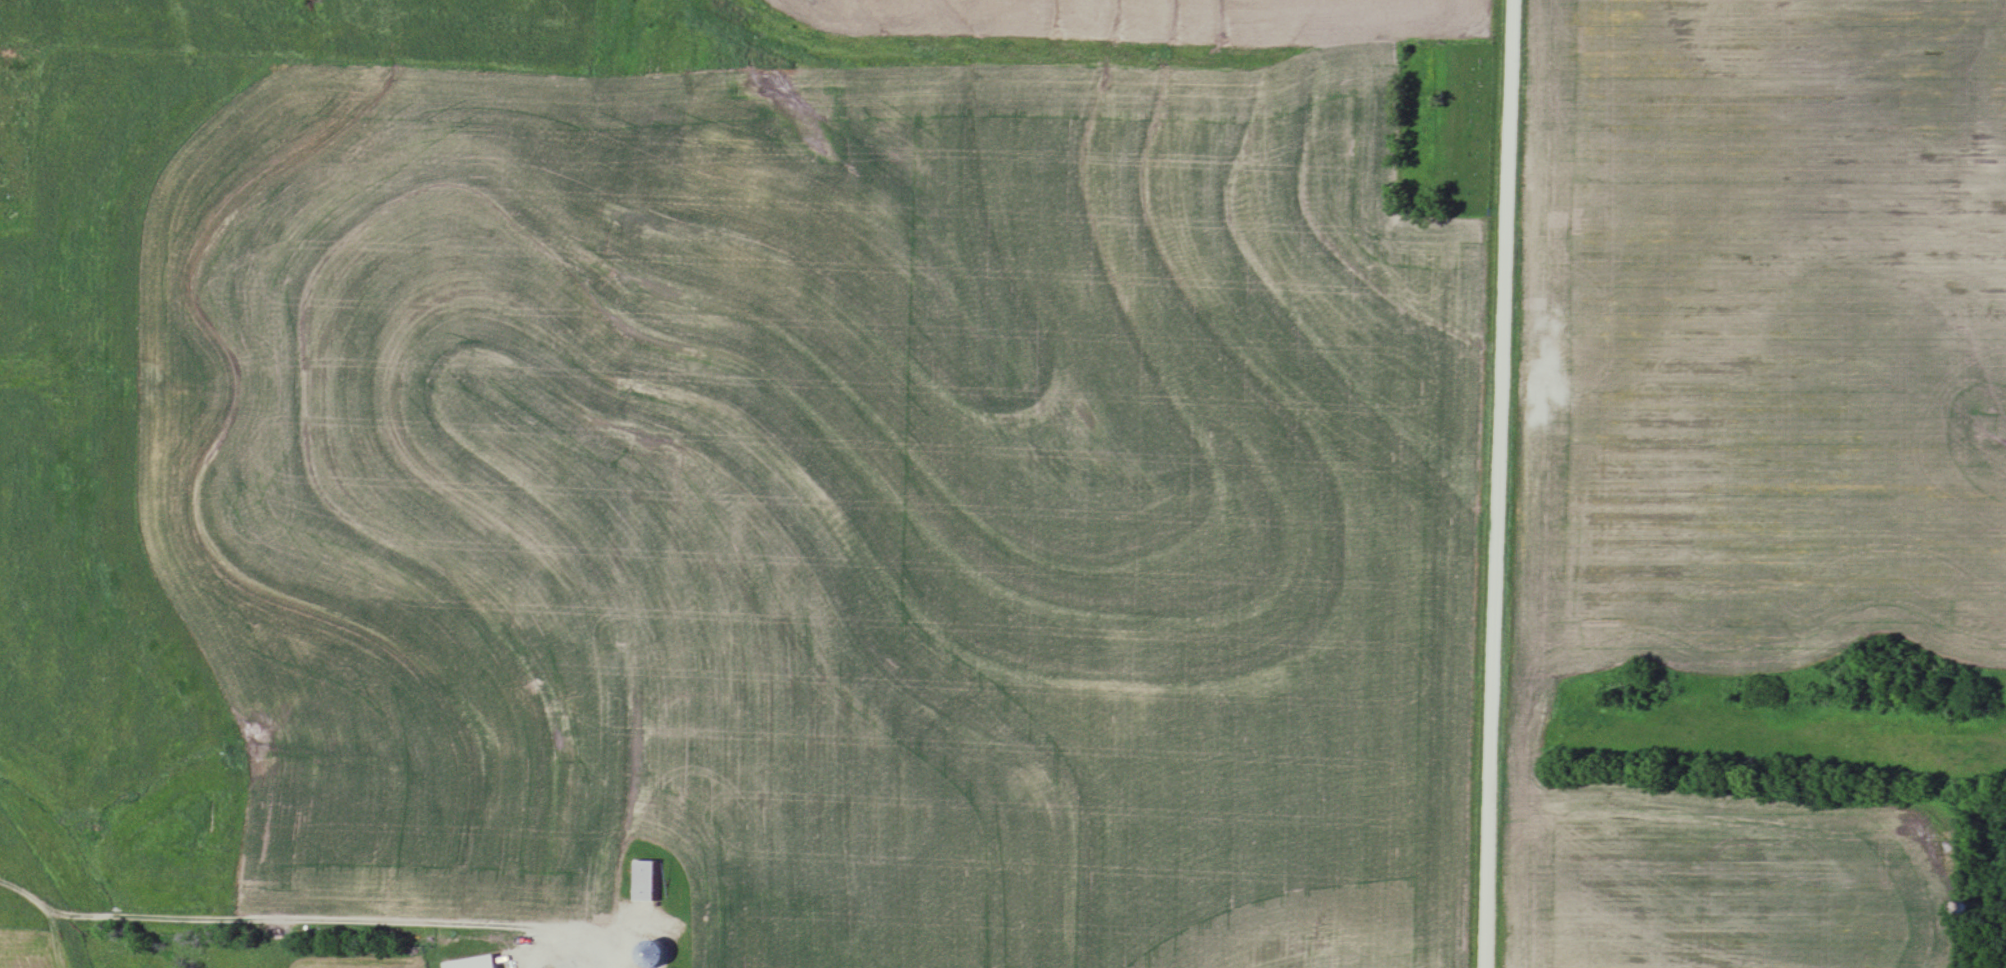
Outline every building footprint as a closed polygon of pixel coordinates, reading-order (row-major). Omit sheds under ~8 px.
[(662,903),(662,863),(635,863),(635,903),(662,903)] [(661,944),(641,945),(642,967),(658,967),(662,967),(661,944)] [(446,967),(498,967),(496,957),(445,964),(446,967)]
